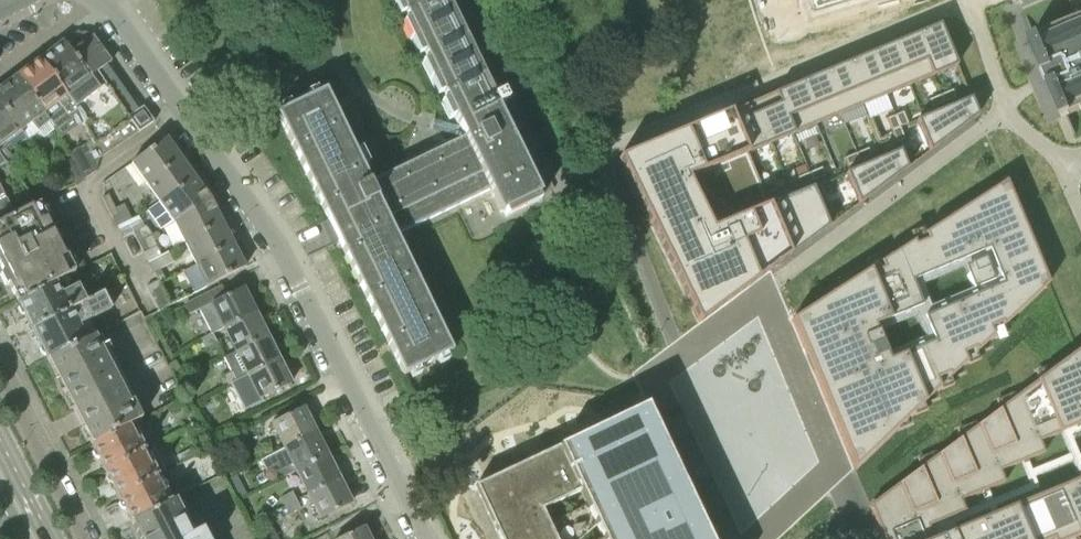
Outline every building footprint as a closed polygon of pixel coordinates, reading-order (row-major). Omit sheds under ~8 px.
[(350,140),(325,89),(276,113),(327,218),(403,375),(452,352),(395,235),(489,190),(500,214),(503,212),(506,217),(539,201),(537,196),(540,194),(498,107),(506,102),(501,93),(493,97),(446,0),(397,0),(463,137),(370,182),(350,140)] [(815,12),(854,0),(811,0),(815,12)] [(1029,38),(1062,118),(1080,110),(1080,16),(1029,38)] [(933,72),(957,62),(940,21),(916,31),(933,72)] [(76,109),(81,119),(91,141),(99,158),(126,140),(154,121),(143,106),(141,108),(135,100),(133,102),(109,69),(112,68),(109,63),(111,61),(93,36),(86,40),(78,30),(40,60),(76,109)] [(910,81),(933,72),(916,31),(893,40),(910,81)] [(886,91),(910,81),(893,40),(869,50),(886,91)] [(863,101),(886,91),(869,50),(846,60),(863,101)] [(59,136),(81,119),(76,109),(40,60),(17,77),(50,121),(55,129),(59,136)] [(839,110),(863,101),(846,60),(822,69),(839,110)] [(816,120),(839,110),(822,69),(799,79),(816,120)] [(0,89),(0,100),(22,130),(32,123),(43,138),(55,129),(50,121),(17,77),(0,89)] [(792,130),(816,120),(799,79),(775,89),(792,130)] [(944,99),(956,94),(953,86),(941,91),(944,99)] [(769,139),(792,130),(775,89),(752,98),(769,139)] [(941,91),(928,96),(932,104),(944,99),(941,91)] [(929,145),(976,109),(970,95),(918,117),(929,145)] [(752,98),(728,108),(745,149),(769,139),(752,98)] [(26,140),(0,103),(0,153),(9,164),(16,159),(11,152),(26,140)] [(763,191),(759,183),(745,149),(728,108),(617,153),(698,318),(826,221),(811,184),(767,202),(763,191)] [(907,120),(902,108),(894,111),(899,123),(907,120)] [(894,111),(886,114),(891,127),(899,123),(894,111)] [(891,127),(896,139),(904,136),(899,123),(891,127)] [(131,162),(144,180),(179,155),(172,147),(173,146),(171,144),(171,145),(166,138),(131,162)] [(84,178),(96,172),(99,158),(91,141),(69,151),(84,178)] [(859,157),(871,152),(868,144),(855,149),(859,157)] [(858,198),(905,163),(899,148),(846,169),(858,198)] [(855,149),(843,154),(846,162),(859,157),(855,149)] [(160,202),(194,177),(186,166),(187,166),(185,164),(179,155),(144,180),(160,202)] [(812,177),(824,172),(821,164),(809,169),(812,177)] [(809,169),(796,174),(800,182),(812,177),(809,169)] [(174,221),(211,199),(204,190),(204,191),(194,177),(160,202),(174,221)] [(759,183),(763,191),(775,186),(772,178),(759,183)] [(823,193),(831,189),(826,178),(818,181),(823,193)] [(1047,286),(1005,184),(791,324),(805,357),(920,310),(915,298),(993,266),(1002,287),(924,319),(935,345),(857,377),(850,359),(812,375),(853,473),(1047,286)] [(11,209),(0,187),(0,215),(11,209)] [(107,207),(113,204),(108,194),(102,197),(107,207)] [(185,243),(223,224),(215,209),(216,208),(211,199),(174,221),(185,243)] [(56,282),(65,277),(75,272),(59,242),(64,240),(58,229),(54,231),(39,201),(0,222),(0,266),(4,273),(1,275),(6,285),(9,284),(18,301),(56,282)] [(112,218),(119,214),(113,204),(107,207),(112,218)] [(196,263),(233,244),(230,238),(229,236),(223,224),(185,243),(196,263)] [(150,236),(152,235),(146,226),(144,227),(133,232),(138,242),(144,239),(150,236)] [(149,250),(144,239),(138,242),(143,252),(149,250)] [(233,244),(196,263),(207,286),(245,267),(241,259),(240,257),(233,244)] [(161,268),(153,272),(158,281),(159,283),(162,282),(167,279),(161,268)] [(159,283),(158,281),(147,286),(159,311),(173,303),(162,282),(159,283)] [(18,301),(32,328),(86,300),(78,284),(61,293),(56,282),(18,301)] [(222,328),(255,312),(242,287),(227,295),(222,285),(185,304),(190,314),(200,309),(212,333),(213,332),(214,334),(222,330),(222,328)] [(48,358),(95,335),(96,334),(91,320),(112,309),(103,291),(86,300),(32,328),(48,358)] [(255,312),(222,328),(223,330),(234,351),(266,335),(255,312)] [(213,332),(212,333),(201,338),(206,347),(218,342),(214,334),(213,332)] [(92,443),(140,420),(142,418),(132,400),(129,402),(95,335),(48,358),(92,443)] [(221,377),(225,386),(230,383),(278,359),(266,335),(234,351),(234,352),(224,357),(231,372),(221,377)] [(171,351),(180,347),(175,337),(166,341),(171,351)] [(870,509),(882,538),(922,538),(919,532),(963,514),(958,503),(1003,485),(998,474),(1042,456),(1037,444),(1080,426),(1080,350),(870,509)] [(278,359),(230,383),(243,409),(261,400),(260,398),(290,383),(278,359)] [(646,405),(553,449),(475,486),(500,538),(709,538),(646,405)] [(282,448),(315,431),(303,407),(270,424),(282,448)] [(774,463),(753,409),(732,417),(758,484),(784,474),(778,461),(774,463)] [(411,415),(404,420),(407,425),(415,421),(411,415)] [(106,471),(154,446),(140,420),(92,443),(106,471)] [(294,472),(327,455),(315,431),(282,448),(272,453),(261,459),(266,471),(277,465),(283,477),(294,472)] [(261,459),(272,453),(268,445),(256,450),(261,459)] [(118,495),(156,478),(159,475),(166,471),(154,446),(106,471),(118,495)] [(306,494),(338,478),(327,455),(294,472),(306,494)] [(132,521),(172,501),(166,488),(163,491),(156,478),(118,495),(132,521)] [(338,478),(306,494),(319,520),(351,503),(338,478)] [(969,528),(973,538),(1077,538),(1080,537),(1080,481),(969,528)] [(284,506),(296,501),(292,492),(280,498),(284,506)] [(203,527),(192,531),(176,499),(172,501),(132,521),(141,538),(209,538),(203,527)] [(288,515),(300,509),(296,501),(284,506),(288,515)] [(363,527),(338,538),(369,538),(363,527)]
